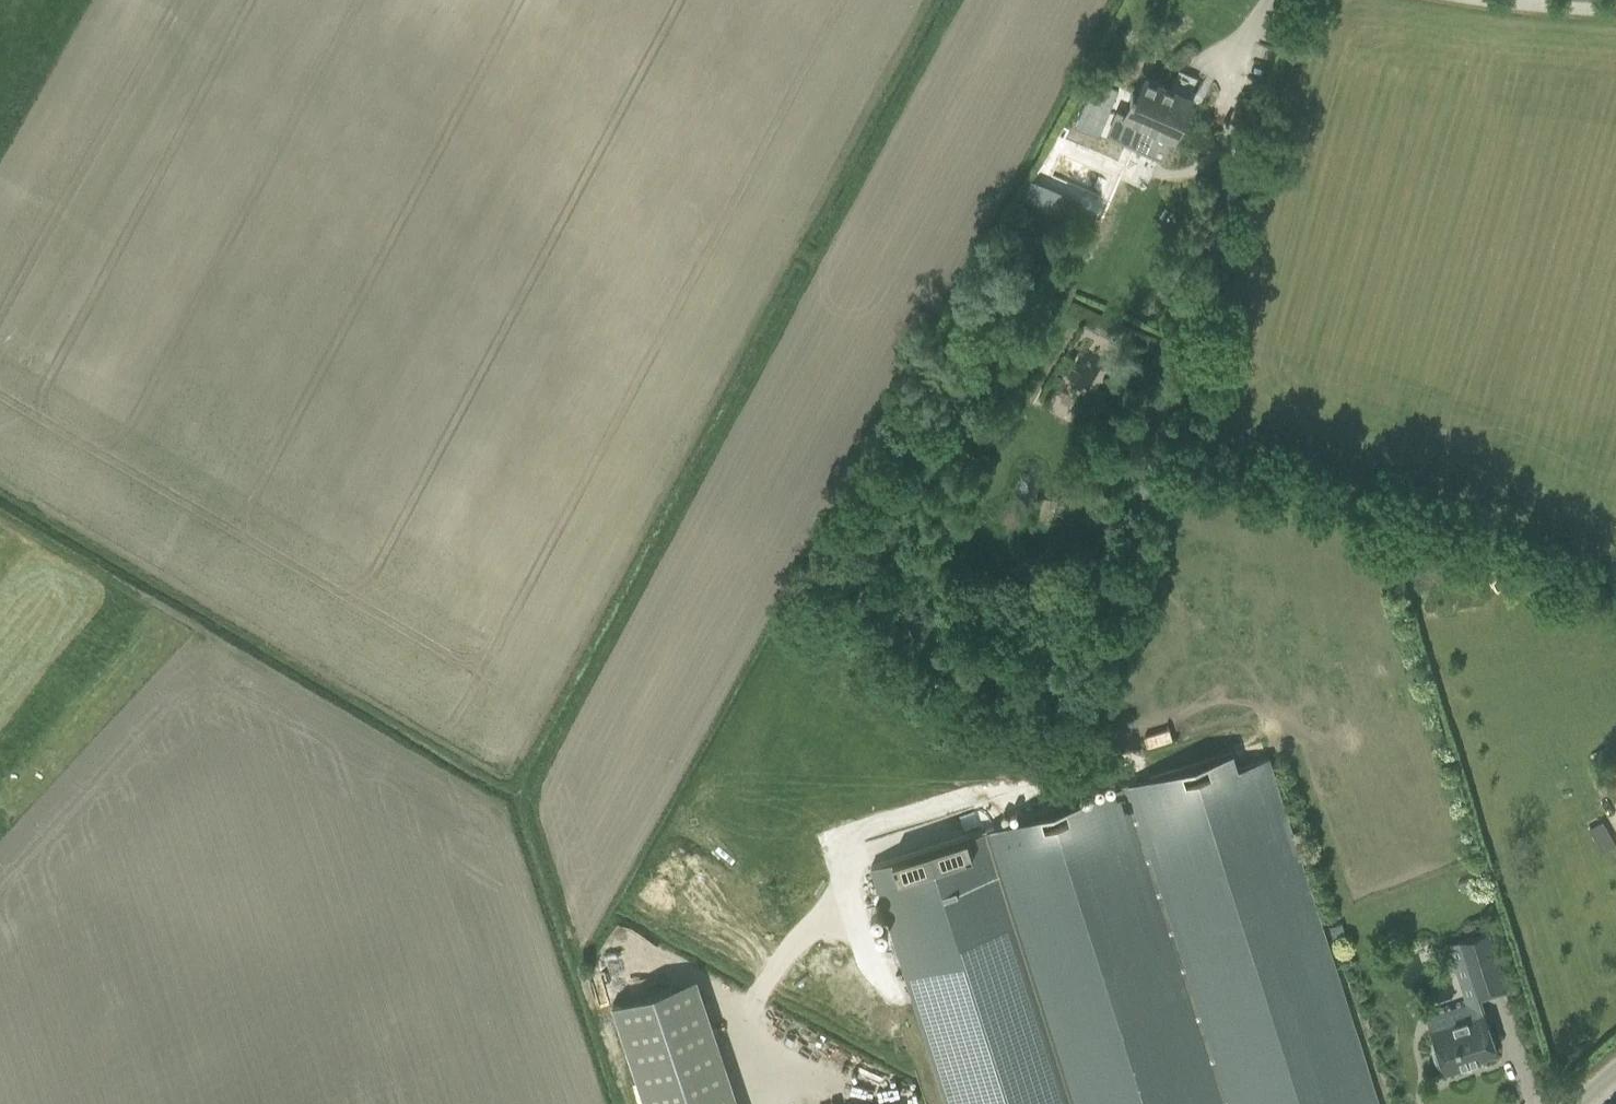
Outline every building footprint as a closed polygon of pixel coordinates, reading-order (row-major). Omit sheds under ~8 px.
[(1181,119),(1189,99),(1141,78),(1135,92),(1126,114),(1115,110),(1106,131),(1162,154),(1170,134),(1174,136),(1181,119)] [(871,865),(937,1072),(947,1103),(1379,1103),(1268,757),(1237,767),(1232,751),(871,865)] [(1610,836),(1598,843),(1602,851),(1615,844),(1610,836)] [(1499,967),(1487,930),(1458,940),(1470,977),(1499,967)] [(616,999),(647,1103),(743,1103),(703,972),(616,999)] [(1497,1051),(1484,1011),(1452,1021),(1455,1029),(1432,1036),(1436,1048),(1433,1049),(1433,1054),(1435,1060),(1438,1064),(1441,1063),(1444,1073),(1470,1065),(1469,1061),(1497,1051)]
